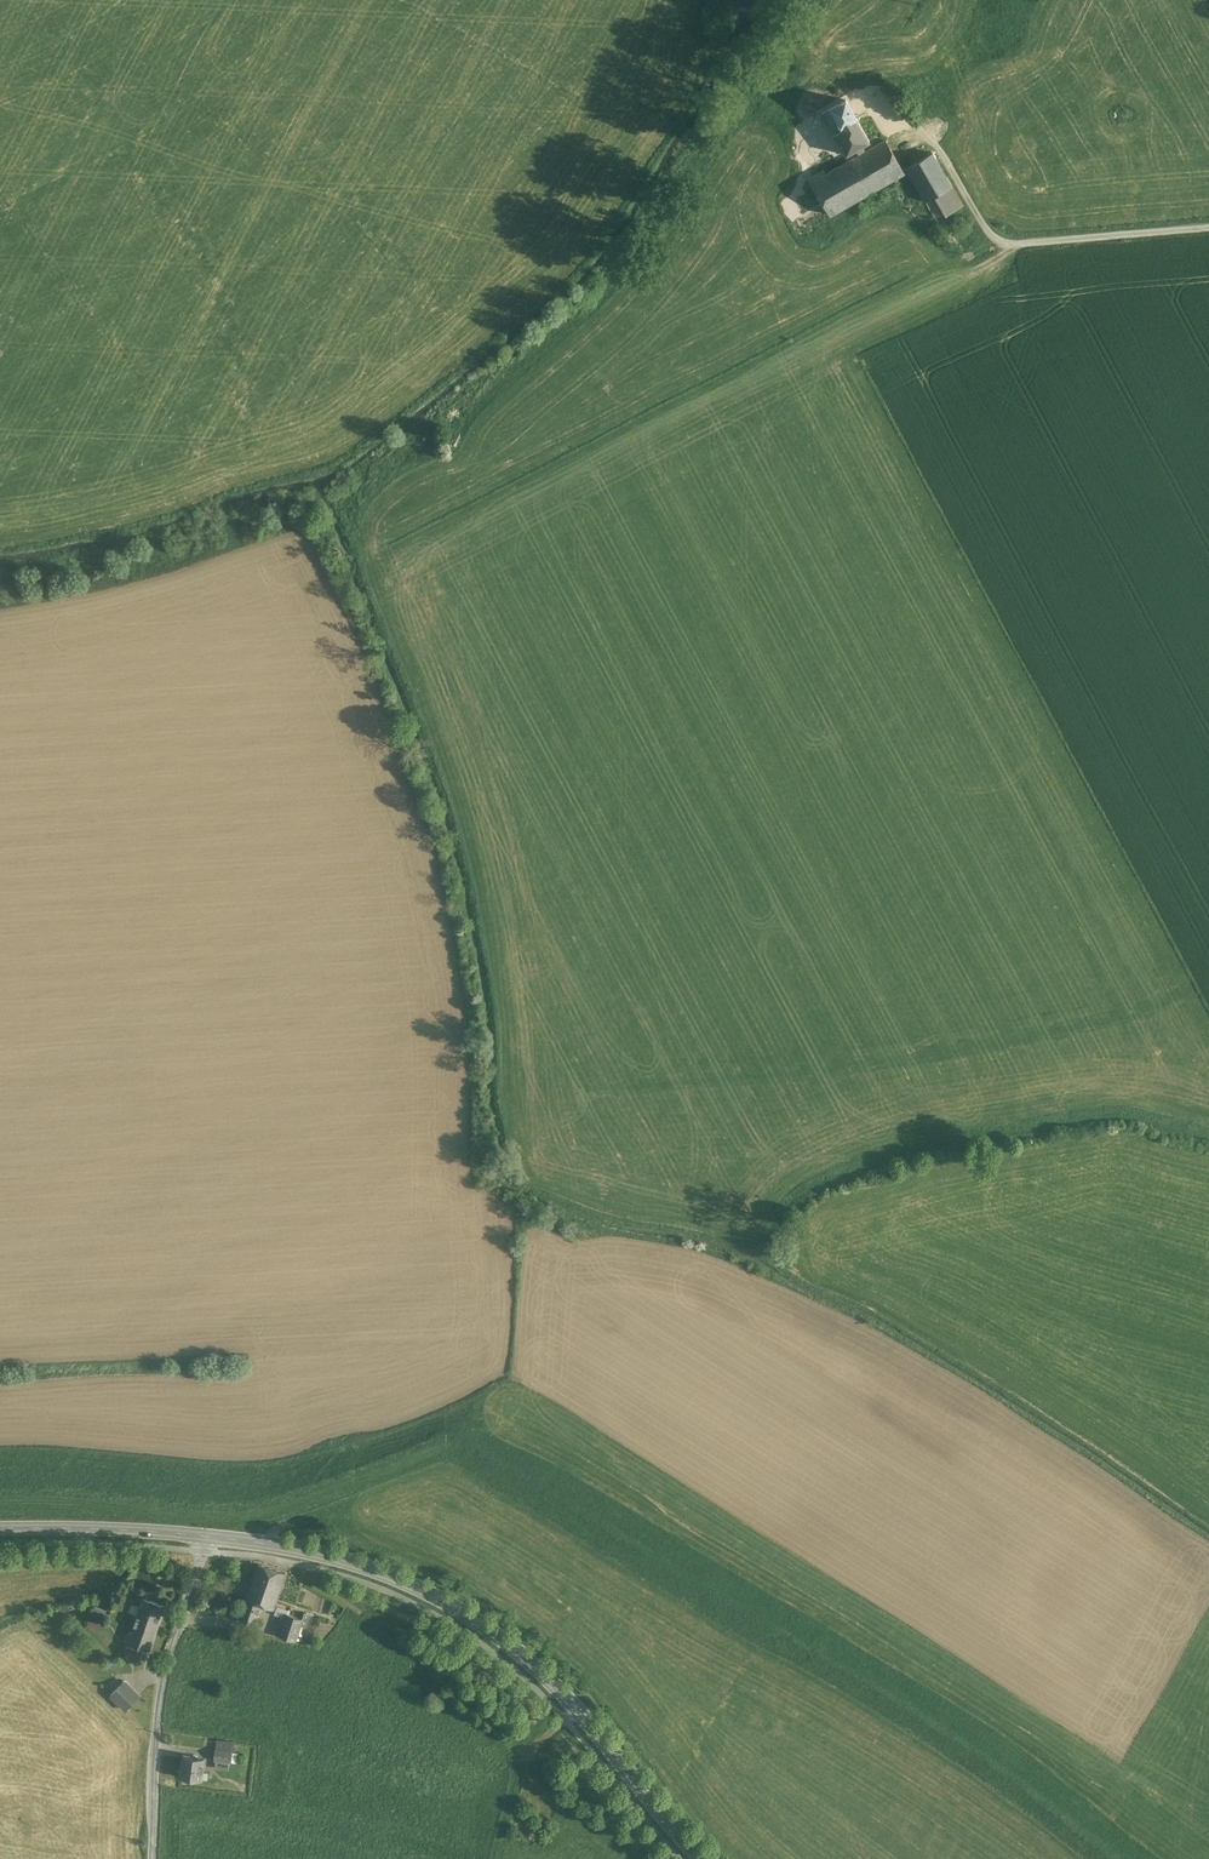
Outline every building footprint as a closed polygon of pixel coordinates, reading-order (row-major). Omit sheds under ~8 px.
[(869,141),(846,98),(822,112),(845,154),(855,149),(858,154),(864,151),(861,145),(869,141)] [(892,180),(904,173),(902,169),(885,139),(864,151),(858,154),(834,168),(826,173),(824,169),(809,178),(830,216),(892,180)] [(932,152),(905,167),(925,201),(926,200),(933,195),(945,216),(964,205),(932,152)] [(832,165),(824,169),(826,173),(834,168),(832,165)] [(284,1572),(258,1563),(253,1579),(259,1581),(258,1584),(266,1586),(264,1591),(269,1592),(268,1595),(275,1597),(284,1572)] [(259,1581),(253,1579),(246,1599),(248,1600),(241,1620),(253,1624),(260,1604),(272,1608),(275,1597),(268,1595),(269,1592),(264,1591),(266,1586),(258,1584),(259,1581)] [(165,1605),(144,1598),(135,1625),(155,1632),(165,1605)] [(93,1615),(104,1617),(106,1608),(95,1606),(93,1615)] [(302,1619),(301,1622),(308,1625),(312,1612),(306,1610),(302,1619)] [(302,1619),(286,1613),(279,1635),(295,1641),(301,1622),(302,1619)] [(155,1632),(135,1625),(130,1641),(150,1648),(155,1632)] [(140,1696),(124,1681),(111,1695),(127,1710),(140,1696)] [(205,1750),(215,1751),(232,1753),(233,1743),(207,1740),(205,1750)] [(214,1759),(231,1762),(232,1753),(215,1751),(214,1759)] [(204,1759),(183,1756),(181,1767),(180,1767),(178,1777),(201,1781),(204,1759)]
